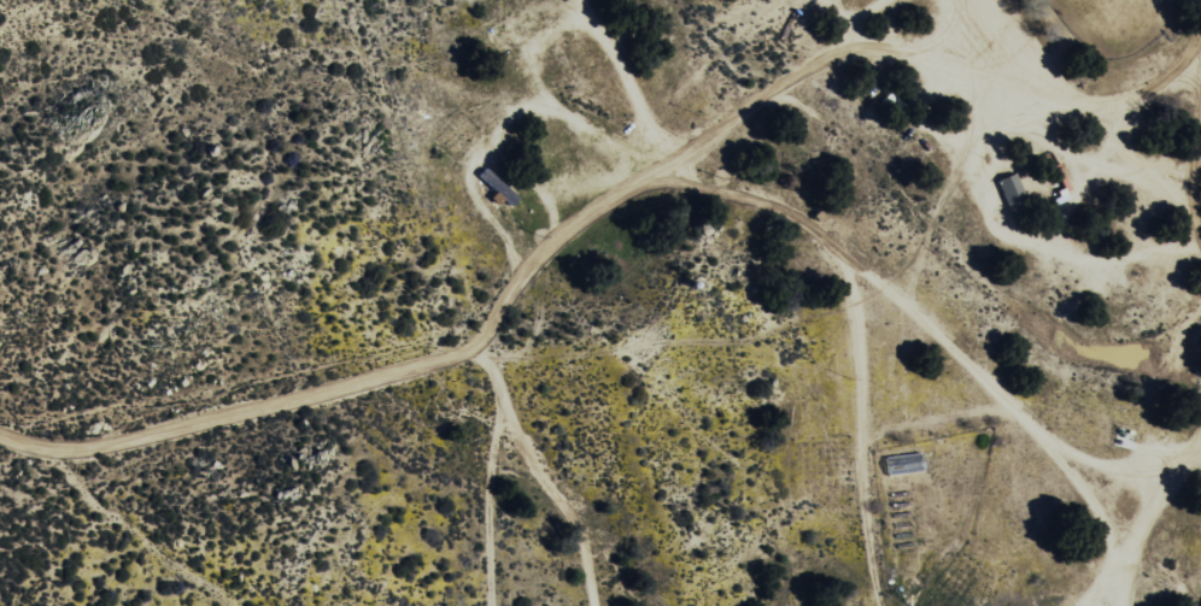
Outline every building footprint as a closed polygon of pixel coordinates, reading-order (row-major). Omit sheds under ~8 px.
[(996,181),(1007,207),(1025,199),(1015,173),(996,181)]
